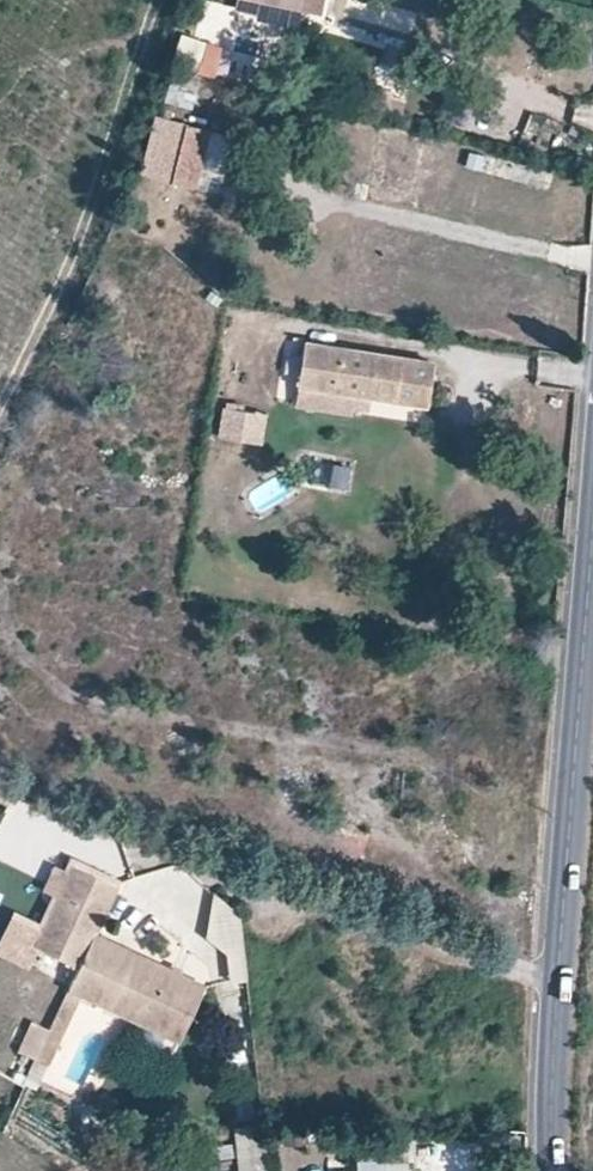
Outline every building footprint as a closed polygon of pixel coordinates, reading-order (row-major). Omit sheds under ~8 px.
[(321,9),(323,0),(278,0),(321,9)] [(196,76),(172,69),(164,97),(189,103),(196,76)] [(374,86),(371,103),(387,108),(391,91),(374,86)] [(210,129),(156,115),(143,172),(196,185),(210,129)] [(434,362),(305,342),(298,385),(427,404),(434,362)] [(268,416),(223,408),(218,438),(262,445),(268,416)] [(314,463),(312,488),(346,491),(348,465),(314,463)] [(74,866),(118,886),(120,881),(71,858),(65,872),(70,874),(74,866)] [(95,933),(118,886),(74,866),(70,874),(60,897),(44,931),(37,945),(39,947),(79,967),(95,933)] [(60,897),(70,874),(65,872),(54,867),(44,889),(54,894),(60,897)] [(247,976),(239,905),(231,906),(214,891),(209,935),(230,952),(230,977),(247,976)] [(60,897),(54,894),(38,928),(44,931),(60,897)] [(37,945),(44,931),(17,917),(0,953),(29,967),(39,947),(37,945)] [(69,987),(83,994),(180,1040),(205,985),(95,933),(79,967),(69,987)] [(50,1028),(36,1058),(50,1064),(83,994),(69,987),(50,1028)] [(21,1050),(36,1058),(50,1028),(35,1021),(21,1050)] [(239,1123),(244,1170),(269,1170),(264,1120),(239,1123)] [(370,1163),(370,1170),(407,1170),(406,1162),(370,1163)]
